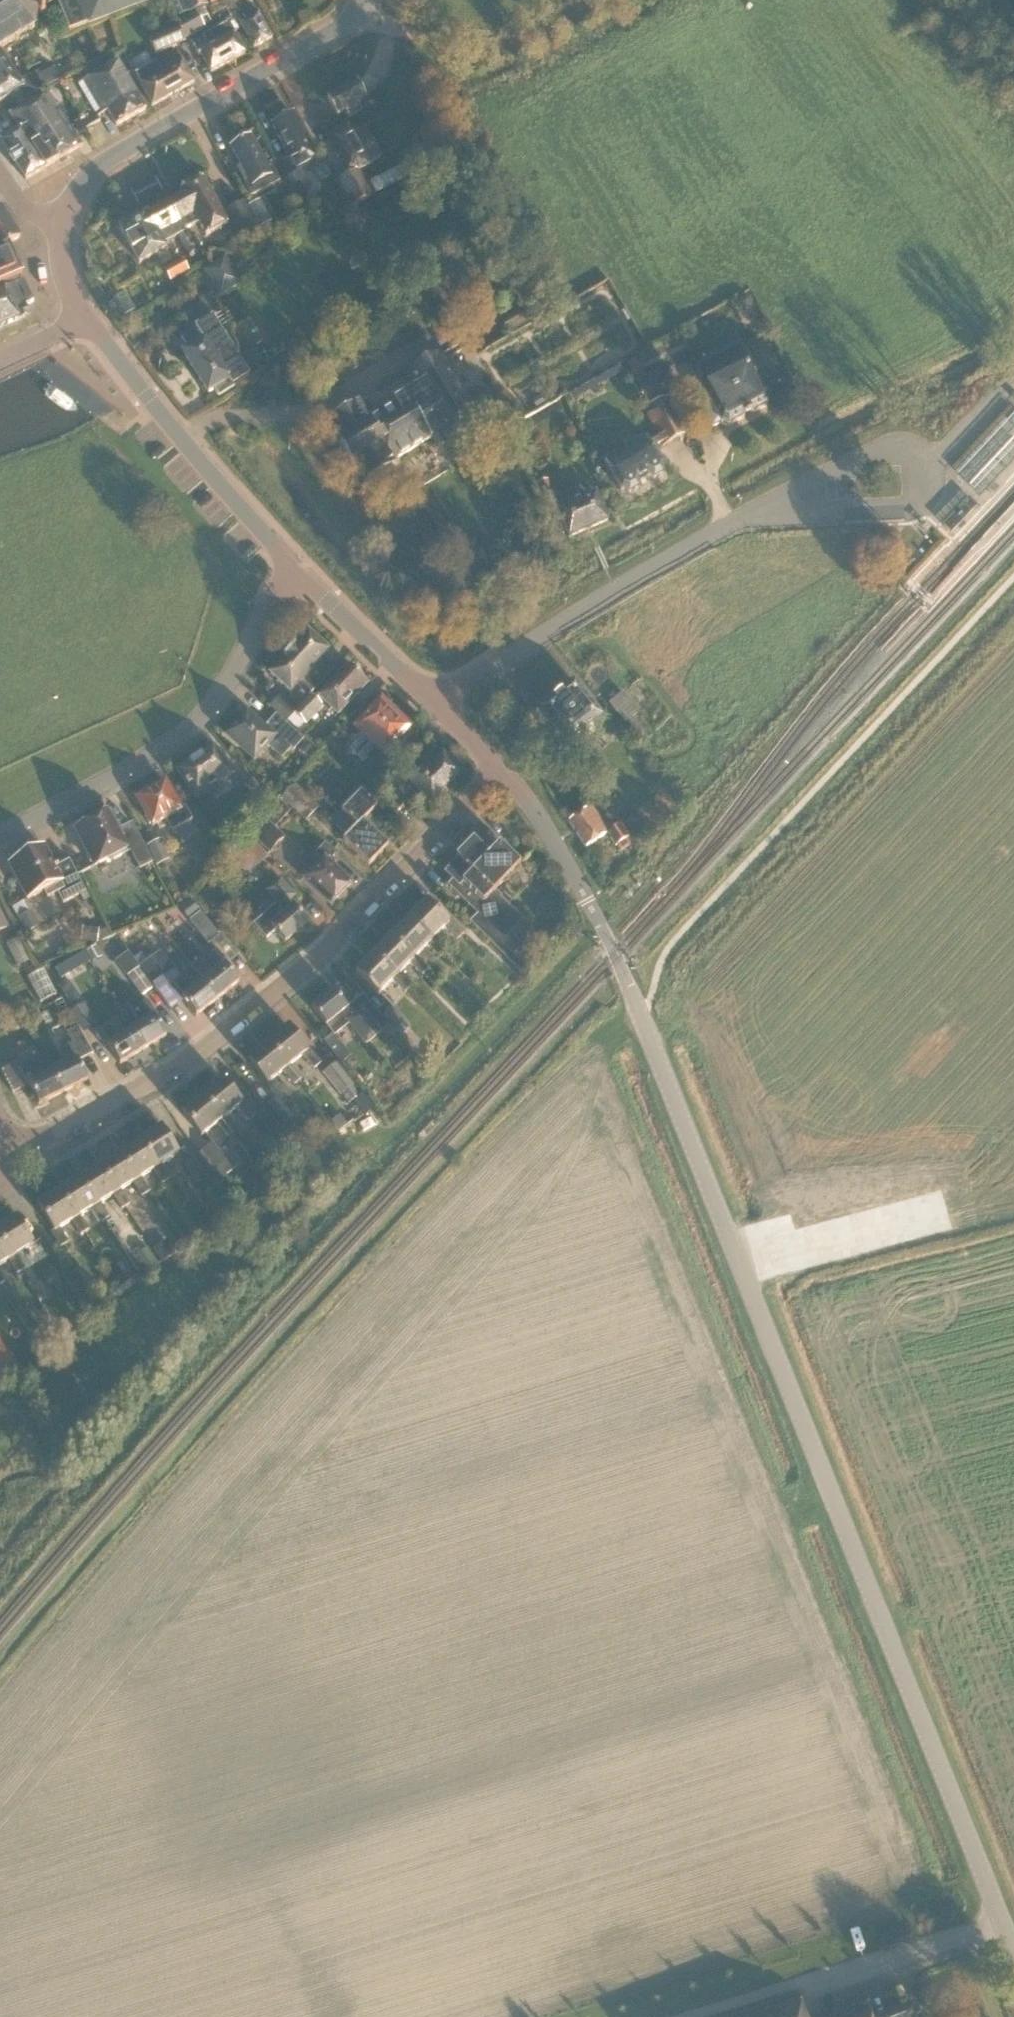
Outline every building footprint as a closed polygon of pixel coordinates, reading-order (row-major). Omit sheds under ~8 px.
[(36,27),(39,10),(58,0),(0,0),(0,50),(36,27)] [(69,31),(88,24),(89,26),(157,0),(58,0),(69,31)] [(197,12),(207,5),(205,0),(172,0),(180,17),(190,13),(190,14),(197,12)] [(237,19),(255,50),(274,39),(256,8),(237,19)] [(205,27),(197,12),(190,14),(191,15),(178,21),(180,26),(180,27),(185,38),(205,27)] [(201,55),(211,73),(245,53),(228,23),(192,43),(199,57),(201,55)] [(180,26),(149,40),(156,55),(186,42),(184,38),(185,38),(180,27),(180,26)] [(24,88),(29,96),(47,85),(59,81),(55,70),(41,76),(39,74),(20,81),(0,51),(0,103),(24,88)] [(174,52),(158,61),(149,66),(135,74),(153,106),(194,83),(176,51),(174,52)] [(145,109),(119,62),(100,72),(96,64),(83,71),(88,80),(80,85),(98,118),(109,112),(116,125),(145,109)] [(345,109),(352,118),(370,105),(353,80),(325,99),(336,115),(345,109)] [(1,142),(26,181),(82,145),(49,92),(11,116),(21,130),(1,142)] [(318,161),(293,114),(272,125),(289,157),(280,162),(288,177),(318,161)] [(364,127),(352,134),(348,127),(328,138),(348,175),(338,181),(352,207),(372,196),(357,171),(383,157),(374,140),(372,141),(364,127)] [(269,170),(251,137),(231,148),(242,167),(239,169),(245,181),(252,178),(258,188),(277,177),(272,168),(269,170)] [(390,162),(377,192),(386,196),(399,166),(390,162)] [(131,192),(139,206),(163,192),(156,178),(131,192)] [(182,194),(169,201),(177,216),(178,215),(185,227),(184,229),(184,230),(199,222),(206,235),(228,223),(203,180),(181,192),(182,194)] [(299,182),(289,188),(299,205),(309,199),(299,182)] [(243,196),(260,228),(271,221),(254,190),(243,196)] [(177,216),(169,201),(120,228),(139,263),(167,248),(164,243),(183,233),(184,231),(184,230),(184,229),(185,227),(178,215),(177,216)] [(226,211),(240,237),(258,228),(244,201),(226,211)] [(20,237),(1,205),(0,205),(0,249),(20,237)] [(0,251),(0,327),(26,316),(28,311),(25,305),(34,302),(23,280),(20,282),(18,278),(23,276),(9,247),(0,251)] [(242,284),(225,256),(203,269),(220,298),(242,284)] [(189,271),(183,262),(170,270),(176,279),(189,271)] [(741,299),(740,304),(742,308),(747,309),(752,307),(753,302),(750,297),(745,296),(741,299)] [(251,351),(238,359),(212,319),(182,338),(190,350),(184,354),(209,393),(215,389),(219,396),(265,367),(256,354),(251,351)] [(747,360),(739,346),(697,368),(704,382),(699,385),(711,408),(704,412),(712,428),(719,424),(729,427),(768,406),(770,399),(749,359),(747,360)] [(432,413),(454,450),(487,431),(440,353),(407,373),(416,387),(366,417),(359,405),(330,422),(342,442),(338,444),(351,464),(354,462),(366,481),(369,479),(376,491),(398,478),(390,466),(394,464),(392,461),(431,438),(421,420),(432,413)] [(667,383),(660,369),(635,380),(644,400),(665,391),(662,385),(667,383)] [(687,433),(670,396),(645,407),(658,437),(648,443),(646,439),(606,462),(610,472),(609,472),(620,491),(629,495),(638,490),(639,480),(646,477),(654,480),(663,474),(664,465),(653,447),(662,443),(663,445),(687,433)] [(981,494),(1007,466),(999,459),(1013,443),(1013,434),(1004,425),(994,436),(988,430),(953,469),(981,494)] [(554,493),(548,480),(537,484),(543,498),(554,493)] [(596,493),(579,500),(575,490),(555,499),(559,509),(557,510),(569,538),(608,521),(596,493)] [(294,714),(312,696),(311,696),(336,669),(325,659),(331,651),(308,630),(267,674),(291,696),(299,688),(309,697),(294,714)] [(312,696),(294,714),(306,725),(322,708),(328,713),(331,710),(337,716),(368,683),(349,666),(316,701),(312,696)] [(540,710),(559,733),(568,745),(603,717),(575,682),(540,710)] [(609,704),(625,724),(639,713),(623,692),(609,704)] [(295,716),(279,700),(271,708),(287,723),(295,716)] [(382,701),(358,726),(356,728),(362,733),(347,748),(363,763),(378,748),(384,754),(409,728),(382,701)] [(276,715),(266,726),(264,729),(247,714),(239,723),(237,722),(226,734),(254,759),(266,745),(282,759),(291,748),(294,750),(304,739),(276,715)] [(305,743),(299,750),(308,758),(314,751),(305,743)] [(230,775),(212,748),(179,771),(197,798),(230,775)] [(417,795),(428,806),(459,774),(434,749),(418,766),(414,763),(402,774),(409,781),(408,783),(419,793),(417,795)] [(387,777),(379,769),(363,785),(371,793),(387,777)] [(404,784),(397,778),(380,796),(397,812),(406,803),(396,793),(404,784)] [(267,799),(254,779),(243,787),(256,806),(267,799)] [(181,809),(165,782),(137,798),(153,826),(165,819),(172,831),(193,819),(185,806),(181,809)] [(319,808),(294,785),(282,798),(307,821),(319,808)] [(343,841),(369,866),(388,846),(363,822),(377,807),(361,792),(346,807),(332,794),(325,802),(336,812),(329,820),(347,837),(343,841)] [(609,832),(591,806),(569,821),(587,847),(609,832)] [(118,831),(108,813),(75,831),(95,867),(130,848),(140,869),(152,863),(131,824),(118,831)] [(285,839),(264,819),(249,834),(270,854),(285,839)] [(629,837),(621,825),(609,833),(608,834),(617,846),(629,837)] [(499,845),(496,848),(479,833),(456,857),(457,859),(444,872),(453,881),(447,886),(478,915),(470,922),(522,975),(530,967),(516,953),(523,946),(510,933),(523,920),(494,892),(520,865),(499,845)] [(230,850),(250,873),(268,857),(247,834),(230,850)] [(147,846),(158,865),(170,859),(159,840),(147,846)] [(304,879),(331,905),(352,884),(339,871),(333,865),(336,862),(332,858),(335,855),(325,844),(314,855),(312,854),(302,864),(310,872),(308,874),(304,879)] [(69,860),(55,868),(44,847),(10,864),(29,899),(44,891),(48,898),(57,893),(63,904),(86,892),(69,860)] [(295,896),(280,879),(268,890),(282,907),(279,910),(276,906),(254,925),(266,939),(275,931),(286,942),(308,923),(289,901),(295,896)] [(192,901),(181,909),(190,920),(200,911),(192,901)] [(431,941),(434,939),(444,928),(457,941),(464,933),(451,920),(448,922),(427,901),(409,919),(431,941)] [(26,932),(40,925),(32,911),(19,918),(26,932)] [(201,912),(190,921),(208,944),(219,935),(201,912)] [(414,959),(416,957),(427,946),(440,958),(446,951),(434,939),(431,941),(409,919),(391,937),(414,959)] [(98,943),(100,929),(83,927),(82,941),(98,943)] [(396,977),(399,974),(409,964),(422,976),(429,969),(416,957),(414,959),(391,937),(374,955),(396,977)] [(18,967),(30,961),(20,939),(7,945),(18,967)] [(86,952),(93,964),(103,958),(96,946),(86,952)] [(204,982),(218,999),(239,982),(225,966),(227,964),(216,949),(208,956),(219,970),(204,982)] [(175,970),(161,952),(141,966),(155,985),(175,970)] [(57,966),(62,976),(90,963),(85,953),(57,966)] [(396,977),(374,955),(356,973),(379,995),(392,981),(405,993),(411,987),(399,974),(396,977)] [(128,976),(142,996),(153,989),(139,969),(128,976)] [(197,1016),(218,999),(204,982),(189,994),(178,980),(170,987),(181,1001),(183,999),(197,1016)] [(363,995),(347,1008),(333,991),(329,995),(327,996),(312,1009),(332,1034),(334,1036),(349,1025),(356,1034),(366,1046),(383,1032),(382,1031),(388,1026),(363,995)] [(132,1031),(144,1050),(166,1036),(155,1018),(157,1016),(148,1001),(139,1006),(136,1001),(129,1005),(141,1025),(132,1031)] [(97,1025),(85,1003),(71,1011),(82,1033),(97,1025)] [(380,1014),(400,1036),(411,1027),(392,1004),(380,1014)] [(121,1064),(144,1050),(132,1031),(115,1041),(106,1026),(97,1032),(107,1048),(109,1046),(121,1064)] [(289,1027),(268,1043),(288,1067),(290,1065),(303,1055),(314,1070),(322,1063),(310,1048),(307,1050),(289,1027)] [(53,1072),(63,1093),(88,1081),(78,1061),(90,1055),(77,1028),(67,1033),(73,1044),(62,1049),(70,1064),(53,1072)] [(288,1067),(268,1043),(248,1060),(267,1083),(283,1071),(294,1085),(301,1079),(290,1065),(288,1067)] [(336,1062),(322,1073),(340,1096),(343,1094),(350,1104),(353,1101),(361,1095),(354,1086),(336,1062)] [(39,1105),(63,1093),(53,1072),(36,1081),(29,1065),(19,1070),(27,1086),(29,1085),(39,1105)] [(24,1088),(13,1066),(2,1071),(13,1093),(24,1088)] [(223,1080),(202,1096),(221,1120),(224,1118),(236,1108),(248,1122),(255,1116),(243,1101),(241,1103),(223,1080)] [(361,1095),(353,1101),(364,1115),(373,1108),(363,1094),(361,1095)] [(221,1120),(202,1096),(182,1112),(201,1136),(217,1124),(228,1138),(235,1132),(224,1118),(221,1120)] [(290,1114),(276,1097),(266,1105),(280,1122),(290,1114)] [(259,1119),(274,1138),(284,1130),(269,1111),(259,1119)] [(158,1168),(154,1170),(162,1184),(171,1179),(162,1165),(179,1155),(162,1127),(141,1140),(158,1168)] [(141,1178),(154,1170),(158,1168),(141,1140),(120,1153),(137,1181),(133,1183),(142,1197),(150,1192),(141,1178)] [(235,1170),(213,1142),(202,1151),(223,1179),(235,1170)] [(117,1193),(113,1196),(122,1210),(130,1205),(121,1191),(133,1183),(137,1181),(120,1153),(99,1166),(117,1193)] [(208,1179),(195,1158),(183,1165),(197,1186),(208,1179)] [(99,1166),(79,1179),(96,1206),(92,1209),(101,1223),(109,1217),(101,1203),(113,1196),(117,1193),(99,1166)] [(75,1219),(72,1221),(81,1235),(89,1230),(80,1216),(92,1209),(96,1206),(79,1179),(58,1192),(75,1219)] [(75,1219),(58,1192),(37,1205),(54,1231),(51,1233),(60,1248),(69,1243),(60,1229),(72,1221),(75,1219)] [(8,1261),(17,1275),(26,1269),(17,1255),(33,1245),(16,1218),(0,1228),(0,1238),(12,1258),(8,1261)] [(8,1261),(12,1258),(0,1238),(0,1266),(8,1261)] [(153,1250),(161,1264),(176,1254),(167,1241),(153,1250)] [(148,1248),(138,1254),(149,1270),(158,1264),(148,1248)] [(71,1274),(83,1294),(94,1288),(82,1268),(71,1274)] [(125,1282),(120,1274),(113,1278),(117,1286),(125,1282)] [(0,1340),(0,1366),(3,1371),(15,1364),(0,1340)] [(891,1933),(882,1936),(885,1947),(894,1944),(891,1933)] [(796,1992),(732,2016),(806,2016),(796,1992)] [(840,2016),(871,2016),(867,2006),(840,2016)] [(914,2007),(889,2016),(917,2016),(914,2007)]
